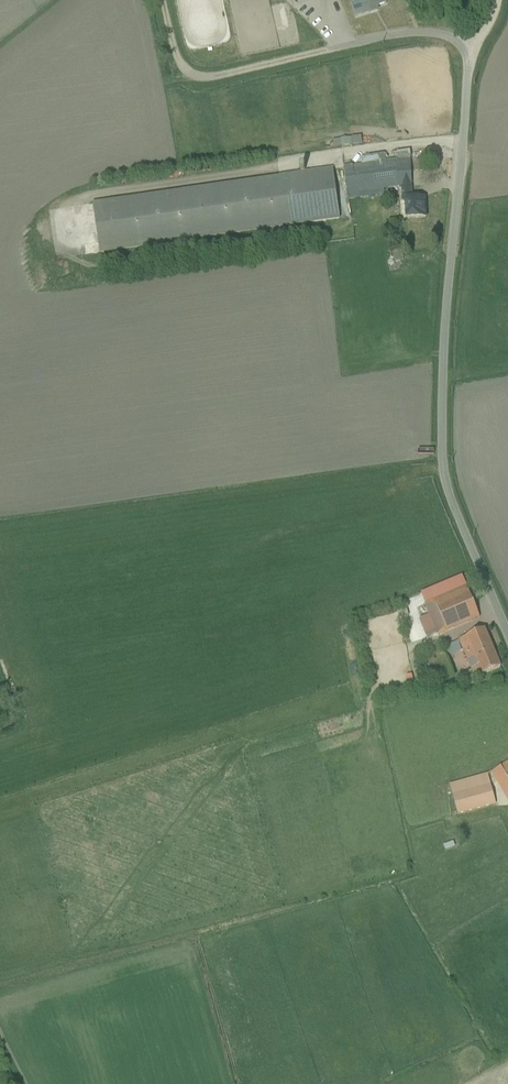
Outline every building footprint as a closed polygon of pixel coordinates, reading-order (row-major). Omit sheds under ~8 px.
[(386,4),(385,0),(350,0),(356,17),(370,12),(369,9),(386,4)] [(352,145),(351,137),(341,138),(340,139),(333,140),(334,146),(341,145),(341,146),(352,145)] [(405,218),(426,218),(425,199),(412,199),(410,150),(367,157),(361,164),(343,167),(349,200),(404,191),(405,218)] [(92,203),(100,254),(340,219),(332,168),(92,203)] [(394,263),(403,261),(400,245),(391,247),(394,263)] [(466,585),(425,603),(429,615),(418,619),(426,639),(479,617),(466,585)] [(474,678),(501,666),(484,629),(458,640),(459,642),(458,642),(458,645),(459,650),(462,651),(463,651),(474,678)] [(491,772),(507,801),(507,763),(491,772)] [(488,774),(449,785),(458,815),(496,805),(488,774)]
